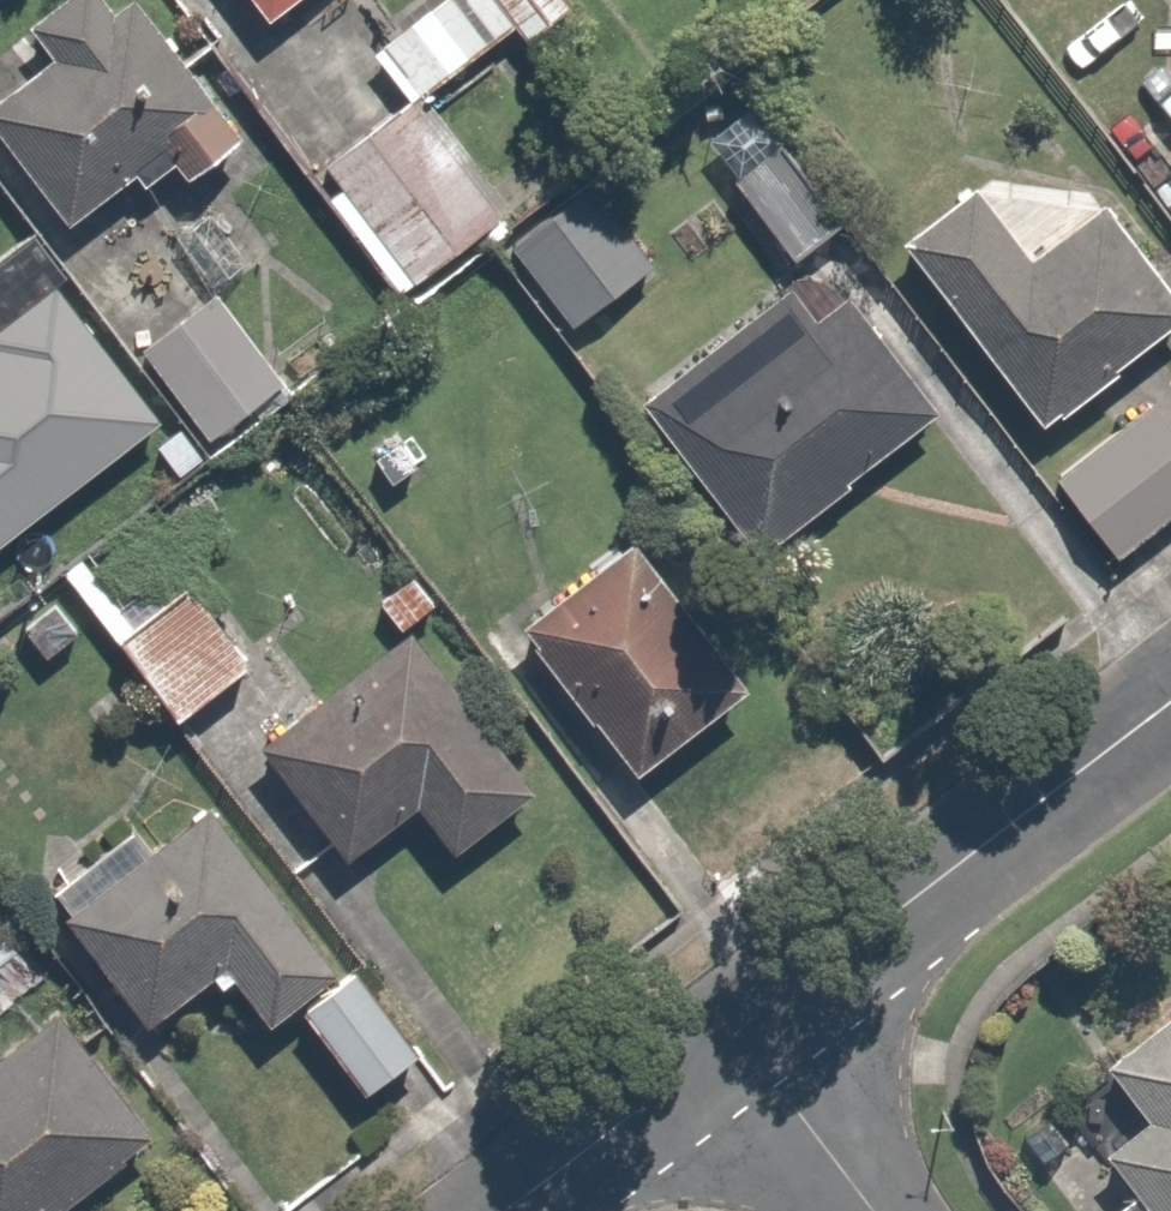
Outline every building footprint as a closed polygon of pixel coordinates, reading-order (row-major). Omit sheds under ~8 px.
[(257,20),(280,0),(240,0),(257,20)] [(488,0),(413,0),(368,35),(411,89),(502,17),(488,0)] [(502,17),(518,37),(565,0),(488,0),(502,17)] [(0,88),(0,157),(51,225),(155,147),(71,35),(0,88)] [(516,212),(426,94),(309,184),(399,302),(516,212)] [(835,230),(773,131),(722,163),(785,262),(835,230)] [(1160,143),(1170,157),(1170,135),(1160,143)] [(966,169),(885,231),(1033,425),(1170,320),(1170,296),(1090,189),(1021,242),(966,169)] [(652,244),(591,174),(506,248),(567,318),(652,244)] [(926,399),(822,268),(653,403),(757,534),(926,399)] [(288,379),(219,288),(128,356),(197,447),(288,379)] [(1149,399),(1049,484),(1120,567),(1170,524),(1170,424),(1149,399)] [(748,665),(634,527),(512,628),(627,766),(748,665)] [(248,659),(185,570),(104,627),(167,717),(248,659)] [(417,809),(447,845),(530,776),(406,628),(258,752),(352,863),(417,809)] [(47,905),(139,1022),(217,961),(258,1013),(327,959),(194,790),(47,905)] [(414,1044),(354,961),(285,1010),(345,1093),(414,1044)] [(1092,1056),(1131,1110),(1097,1135),(1152,1210),(1170,1210),(1170,999),(1092,1056)] [(38,1002),(0,1031),(0,1210),(43,1210),(140,1138),(38,1002)]
